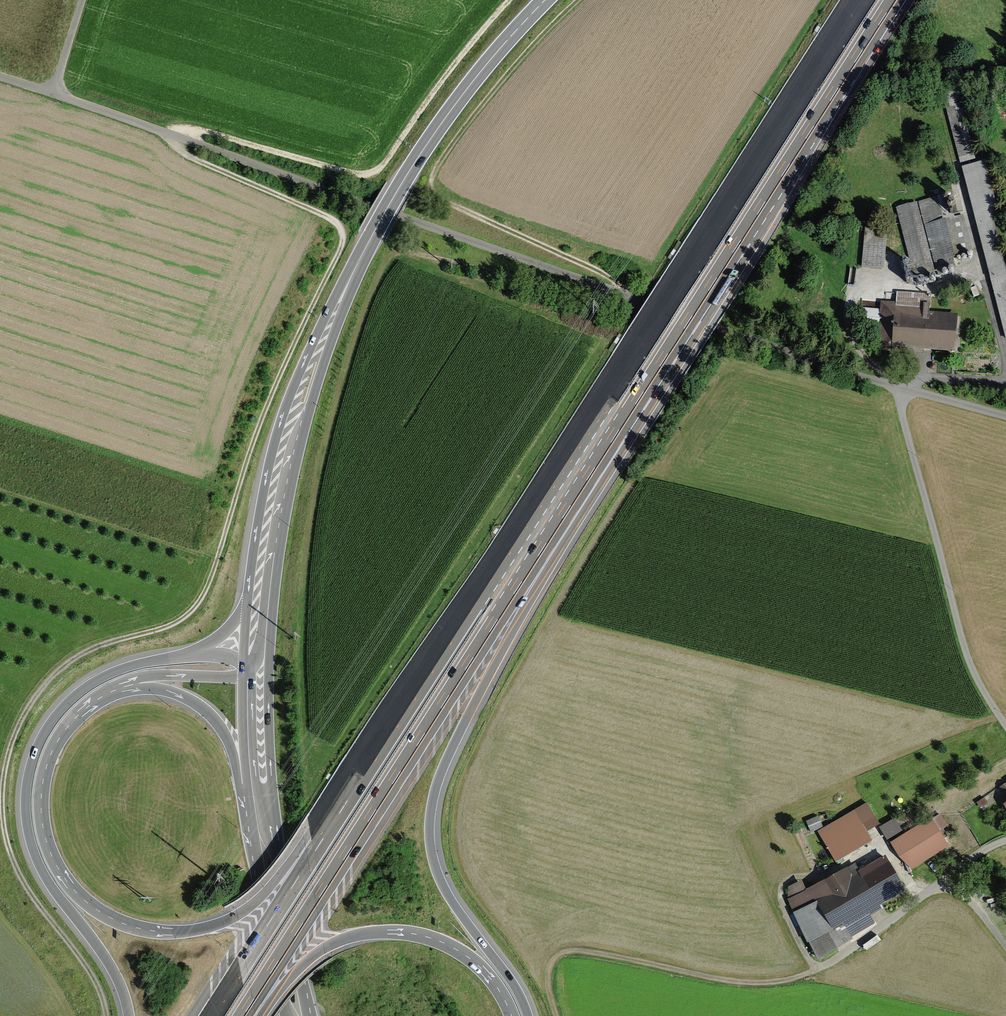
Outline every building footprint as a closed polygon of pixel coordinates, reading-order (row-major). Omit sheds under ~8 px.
[(960,163),(974,159),(954,85),(940,88),(960,163)] [(961,170),(1005,336),(1005,274),(992,221),(998,219),(984,164),(961,170)] [(942,198),(897,210),(915,277),(944,269),(942,260),(970,253),(961,219),(949,222),(942,198)] [(860,265),(882,268),(886,232),(864,229),(860,265)] [(881,348),(955,352),(957,318),(927,317),(927,298),(899,297),(899,305),(883,304),(881,348)] [(984,797),(977,802),(982,809),(989,804),(984,797)] [(818,831),(836,862),(873,840),(868,831),(880,824),(867,802),(818,831)] [(903,834),(890,842),(900,857),(912,869),(950,846),(939,830),(947,825),(941,814),(933,819),(931,817),(903,834)] [(818,816),(806,822),(811,832),(822,827),(818,816)] [(903,834),(894,819),(880,828),(889,843),(890,842),(903,834)] [(881,905),(907,890),(886,855),(860,869),(856,863),(806,889),(802,880),(788,887),(789,899),(808,942),(809,941),(818,960),(853,939),(852,937),(875,922),(870,915),(883,908),(881,905)]
